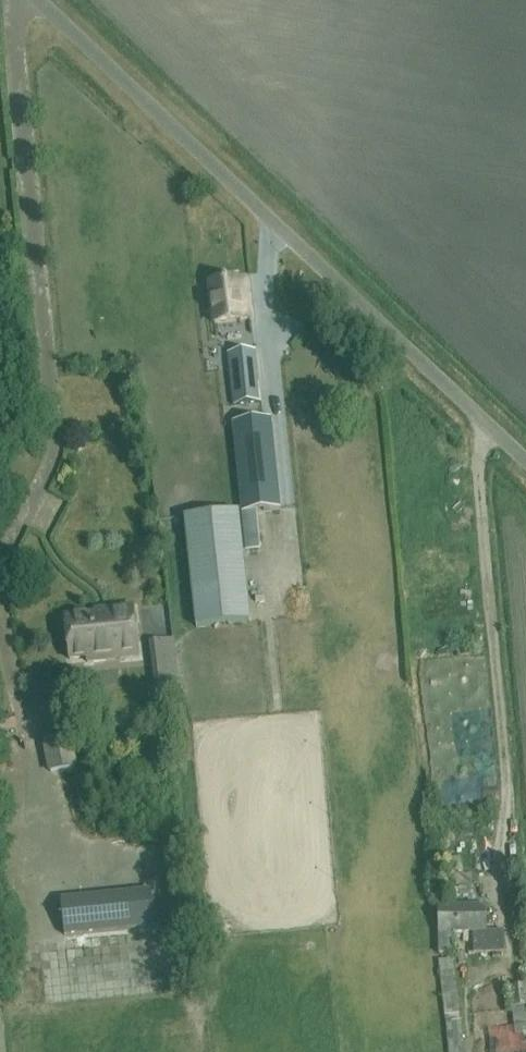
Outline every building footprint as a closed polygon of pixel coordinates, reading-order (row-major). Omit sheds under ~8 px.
[(243,306),(240,281),(211,285),(215,324),(252,320),(250,305),(243,306)] [(233,404),(262,401),(256,349),(227,352),(233,404)] [(272,417),(233,421),(242,514),(246,550),(261,548),(258,509),(280,507),(272,417)] [(253,624),(246,550),(242,514),(189,519),(200,629),(253,624)] [(178,601),(148,603),(150,626),(162,625),(163,640),(181,639),(178,601)] [(87,663),(140,657),(134,607),(108,610),(109,614),(65,619),(70,660),(87,658),(87,663)] [(157,661),(176,658),(174,641),(155,643),(157,661)] [(0,733),(17,730),(15,717),(0,720),(0,732),(0,733)] [(43,738),(50,772),(78,766),(71,732),(43,738)] [(61,900),(65,941),(156,932),(151,891),(61,900)] [(487,929),(486,903),(439,904),(439,951),(452,951),(452,931),(474,931),(474,951),(505,951),(504,929),(487,929)] [(525,1034),(525,987),(510,989),(514,1034),(525,1034)]
